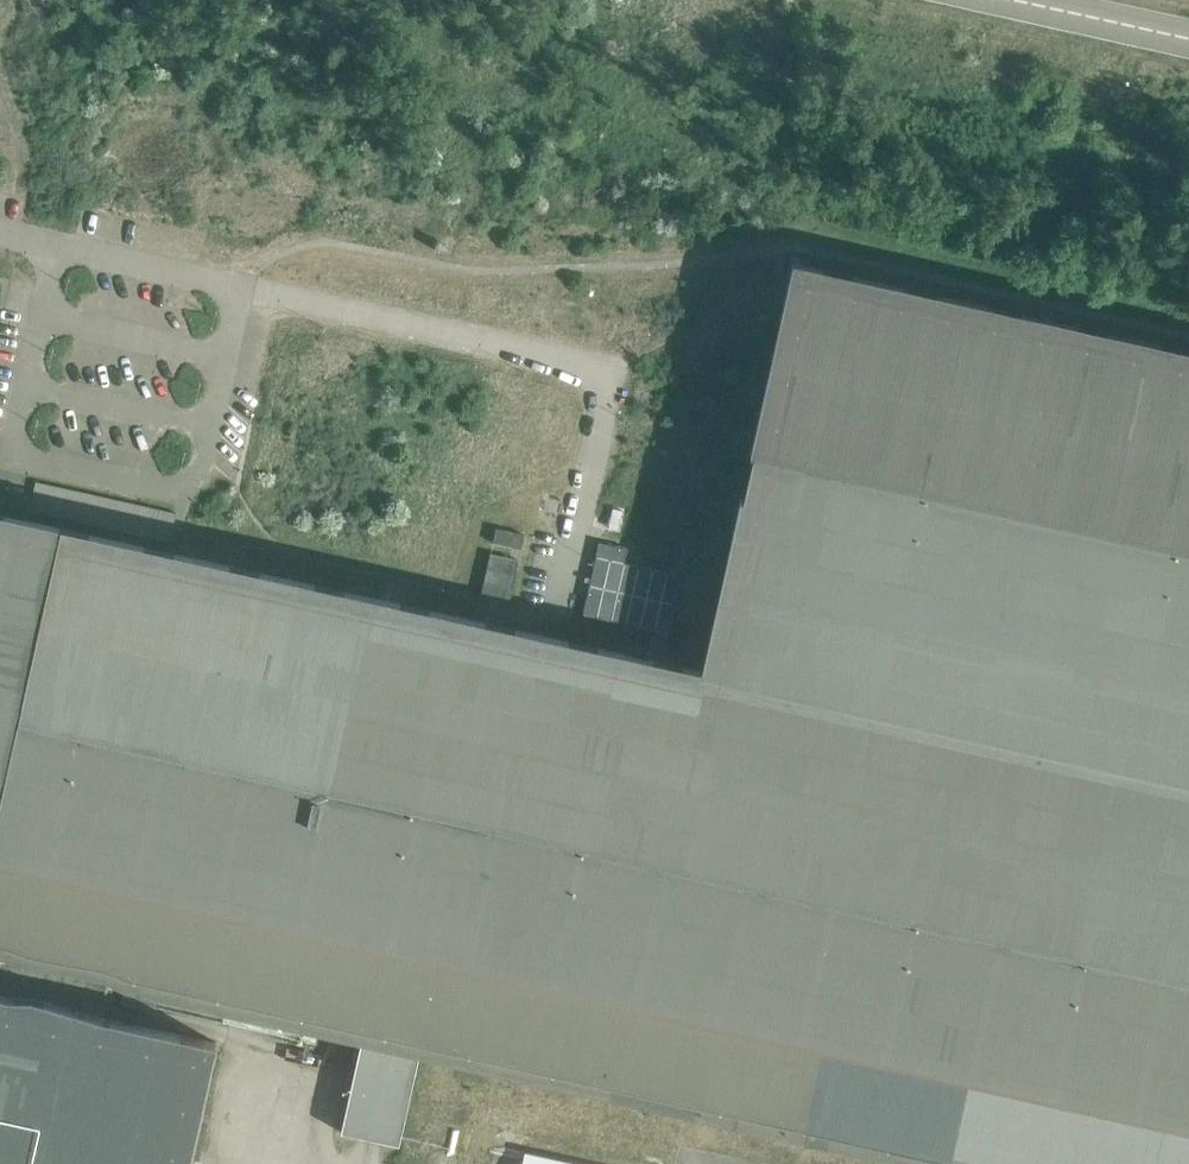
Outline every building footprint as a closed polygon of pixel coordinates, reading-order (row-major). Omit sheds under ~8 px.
[(25,961),(32,962),(58,968),(91,975),(108,979),(125,983),(121,1002),(154,1010),(158,995),(159,991),(362,1036),(341,1132),(398,1145),(420,1049),(515,1070),(520,1071),(687,1109),(732,1119),(786,1131),(934,1163),(1188,1163),(1188,352),(872,281),(793,264),(763,394),(750,454),(753,454),(744,499),(740,498),(701,672),(661,662),(647,659),(0,515),(0,955),(25,961)] [(490,553),(480,596),(508,602),(518,560),(490,553)] [(581,575),(579,583),(589,585),(582,613),(654,630),(647,659),(661,662),(681,576),(595,556),(590,577),(581,575)] [(215,1042),(108,1018),(0,994),(0,1163),(187,1163),(215,1042)] [(524,1152),(522,1163),(577,1163),(524,1152)]
